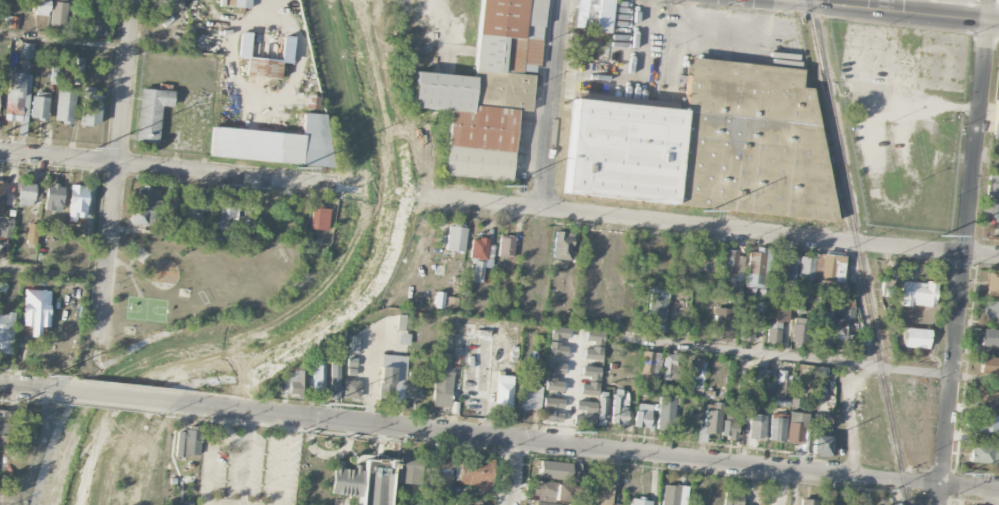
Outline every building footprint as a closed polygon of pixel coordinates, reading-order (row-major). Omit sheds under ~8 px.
[(38,0),(37,0),(36,15),(48,16),(50,1),(38,0)] [(225,6),(226,0),(250,0),(249,8),(225,6)] [(473,78),(481,0),(544,0),(538,64),(522,63),(521,73),(533,74),(529,112),(515,111),(508,182),(441,175),(447,110),(411,107),(414,72),(473,78)] [(588,28),(589,19),(595,19),(594,32),(608,33),(612,0),(578,0),(575,27),(588,28)] [(66,3),(51,2),(50,32),(66,32),(66,3)] [(17,29),(19,18),(7,16),(5,27),(17,29)] [(280,63),(279,79),(245,76),(247,59),(238,58),(240,32),(250,32),(248,57),(280,60),(283,35),(293,36),(290,64),(280,63)] [(33,44),(20,43),(19,59),(32,59),(33,44)] [(562,192),(572,99),(682,110),(688,58),(802,70),(800,87),(811,88),(836,221),(562,192)] [(5,121),(21,122),(20,130),(28,130),(30,74),(7,73),(5,121)] [(74,89),(57,88),(56,122),(73,123),(74,89)] [(93,95),(93,88),(81,88),(81,125),(100,126),(101,95),(93,95)] [(162,106),(172,108),(174,92),(140,88),(135,142),(158,144),(162,106)] [(32,120),(48,120),(48,92),(32,92),(32,120)] [(303,109),(304,95),(318,96),(317,110),(303,109)] [(209,156),(212,126),(302,135),(303,113),(324,115),(331,168),(209,156)] [(993,219),(993,223),(998,224),(998,175),(988,174),(983,217),(993,219)] [(32,200),(41,200),(42,185),(18,184),(17,206),(32,206),(32,200)] [(45,211),(62,212),(63,186),(46,185),(45,211)] [(87,186),(70,185),(68,219),(86,220),(87,186)] [(154,188),(136,188),(136,208),(153,209),(154,188)] [(210,195),(195,194),(195,207),(185,206),(184,219),(201,220),(201,211),(210,211),(210,195)] [(237,197),(221,197),(220,221),(214,221),(213,230),(235,230),(237,197)] [(310,229),(327,231),(328,207),(311,206),(310,229)] [(153,211),(131,210),(131,226),(153,226),(153,211)] [(0,217),(0,237),(12,238),(14,218),(0,217)] [(445,249),(448,226),(452,226),(453,223),(463,224),(462,228),(466,228),(463,252),(445,249)] [(36,245),(38,225),(28,224),(26,244),(36,245)] [(552,258),(555,231),(572,233),(569,260),(552,258)] [(499,235),(498,256),(512,257),(514,236),(508,235),(507,238),(503,237),(503,236),(499,235)] [(472,239),(469,258),(470,258),(469,261),(475,262),(472,282),(481,283),(483,267),(491,268),(494,246),(487,245),(488,239),(479,237),(478,240),(472,239)] [(745,286),(745,283),(744,283),(745,273),(746,274),(749,252),(756,252),(757,247),(771,249),(767,277),(763,276),(761,288),(745,286)] [(718,265),(718,257),(721,257),(721,249),(737,250),(737,256),(744,256),(742,282),(734,281),(734,282),(726,282),(726,277),(719,277),(720,265),(718,265)] [(775,254),(773,278),(774,278),(774,281),(787,283),(788,280),(795,280),(797,257),(775,254)] [(814,291),(841,293),(844,256),(817,254),(814,291)] [(799,256),(797,280),(812,282),(814,258),(799,256)] [(987,288),(986,296),(998,297),(998,277),(997,277),(997,274),(987,273),(986,288),(987,288)] [(899,306),(910,307),(910,302),(913,303),(913,305),(933,307),(934,297),(938,298),(939,291),(935,290),(936,282),(926,281),(925,284),(902,281),(899,306)] [(645,322),(649,293),(648,293),(648,288),(668,291),(664,325),(645,322)] [(757,298),(758,289),(768,290),(766,300),(757,298)] [(49,314),(50,290),(25,290),(24,313),(49,314)] [(446,308),(447,296),(458,297),(457,309),(446,308)] [(832,317),(834,299),(818,297),(816,315),(832,317)] [(753,300),(766,301),(766,314),(753,313),(753,300)] [(985,300),(998,301),(998,322),(984,321),(984,314),(982,314),(983,306),(985,306),(985,300)] [(713,337),(715,316),(713,316),(714,307),(733,309),(730,339),(713,337)] [(765,343),(769,307),(789,309),(788,322),(781,322),(779,344),(765,343)] [(397,314),(410,315),(409,331),(396,330),(397,314)] [(13,354),(15,316),(0,315),(0,353),(13,354)] [(739,340),(742,315),(755,316),(752,341),(739,340)] [(791,341),(793,317),(803,318),(802,324),(807,325),(806,343),(802,342),(802,346),(795,345),(795,341),(791,341)] [(813,344),(815,319),(832,321),(829,345),(813,344)] [(834,339),(845,340),(846,320),(835,320),(834,339)] [(549,355),(566,356),(567,346),(560,346),(560,338),(568,338),(569,328),(550,327),(549,355)] [(903,347),(927,349),(928,330),(905,328),(903,347)] [(998,347),(998,330),(983,328),(981,345),(998,347)] [(602,360),(603,331),(585,331),(585,341),(592,342),(592,349),(583,349),(583,360),(602,360)] [(848,351),(859,351),(859,335),(847,335),(848,351)] [(639,376),(659,378),(662,353),(642,351),(639,376)] [(453,354),(435,353),(432,407),(450,408),(453,354)] [(680,355),(663,354),(662,381),(679,382),(680,355)] [(406,356),(380,355),(379,401),(392,402),(392,407),(404,407),(406,356)] [(994,375),(994,377),(998,377),(998,358),(981,356),(980,373),(994,375)] [(340,358),(330,357),(329,400),(339,400),(340,358)] [(314,395),(325,394),(323,358),(313,358),(314,395)] [(355,374),(355,358),(347,358),(347,374),(355,374)] [(544,390),(562,393),(564,375),(565,364),(548,361),(544,390)] [(704,361),(688,361),(687,383),(704,384),(704,361)] [(580,376),(589,377),(588,385),(580,384),(579,395),(598,396),(601,368),(581,366),(580,376)] [(790,366),(776,366),(778,402),(792,401),(790,366)] [(306,395),(305,370),(282,371),(283,396),(306,395)] [(495,404),(503,405),(503,408),(512,409),(513,376),(496,375),(495,404)] [(421,398),(421,377),(405,377),(405,398),(421,398)] [(360,381),(343,380),(343,398),(359,398),(360,381)] [(995,392),(998,392),(998,406),(993,405),(993,411),(974,409),(976,385),(995,386),(995,392)] [(517,410),(540,410),(541,386),(518,386),(517,410)] [(627,391),(612,392),(613,425),(628,425),(627,391)] [(597,426),(605,426),(606,392),(598,392),(597,426)] [(660,397),(658,432),(673,433),(675,398),(660,397)] [(561,422),(562,399),(543,398),(542,421),(561,422)] [(573,422),(593,424),(596,403),(576,401),(573,422)] [(723,405),(707,403),(704,427),(700,427),(699,433),(719,435),(723,405)] [(651,404),(636,404),(635,427),(650,428),(651,404)] [(0,410),(0,434),(5,435),(8,412),(0,410)] [(735,439),(738,415),(728,413),(727,421),(723,420),(721,437),(735,439)] [(786,449),(794,449),(795,443),(803,443),(804,414),(789,413),(786,449)] [(977,428),(977,431),(998,433),(998,416),(977,414),(977,417),(974,417),(973,427),(977,428)] [(766,415),(749,415),(749,438),(765,439),(766,415)] [(785,441),(786,418),(770,418),(769,441),(785,441)] [(177,432),(176,455),(200,456),(201,427),(185,426),(185,432),(177,432)] [(10,447),(10,436),(0,436),(0,446),(10,447)] [(830,456),(830,437),(812,436),(812,455),(830,456)] [(998,464),(997,473),(998,473),(998,452),(998,447),(993,446),(993,444),(970,442),(969,462),(998,464)] [(425,458),(401,455),(398,483),(421,486),(425,458)] [(393,460),(365,459),(362,504),(390,504),(393,460)] [(457,485),(478,485),(478,493),(492,493),(493,459),(471,459),(471,463),(458,463),(457,485)] [(344,461),(333,461),(331,495),(359,496),(360,468),(343,468),(344,461)] [(539,480),(548,480),(548,473),(573,474),(573,462),(539,461),(539,480)] [(449,474),(440,474),(440,470),(451,470),(451,464),(435,464),(435,489),(449,489),(449,474)] [(597,477),(596,504),(612,504),(612,477),(597,477)] [(555,483),(535,480),(532,499),(552,502),(555,483)] [(578,486),(556,484),(555,501),(577,502),(578,486)] [(662,485),(661,504),(685,504),(686,486),(662,485)] [(742,493),(725,492),(724,504),(741,504),(742,493)] [(579,497),(579,504),(591,504),(591,497),(579,497)]
